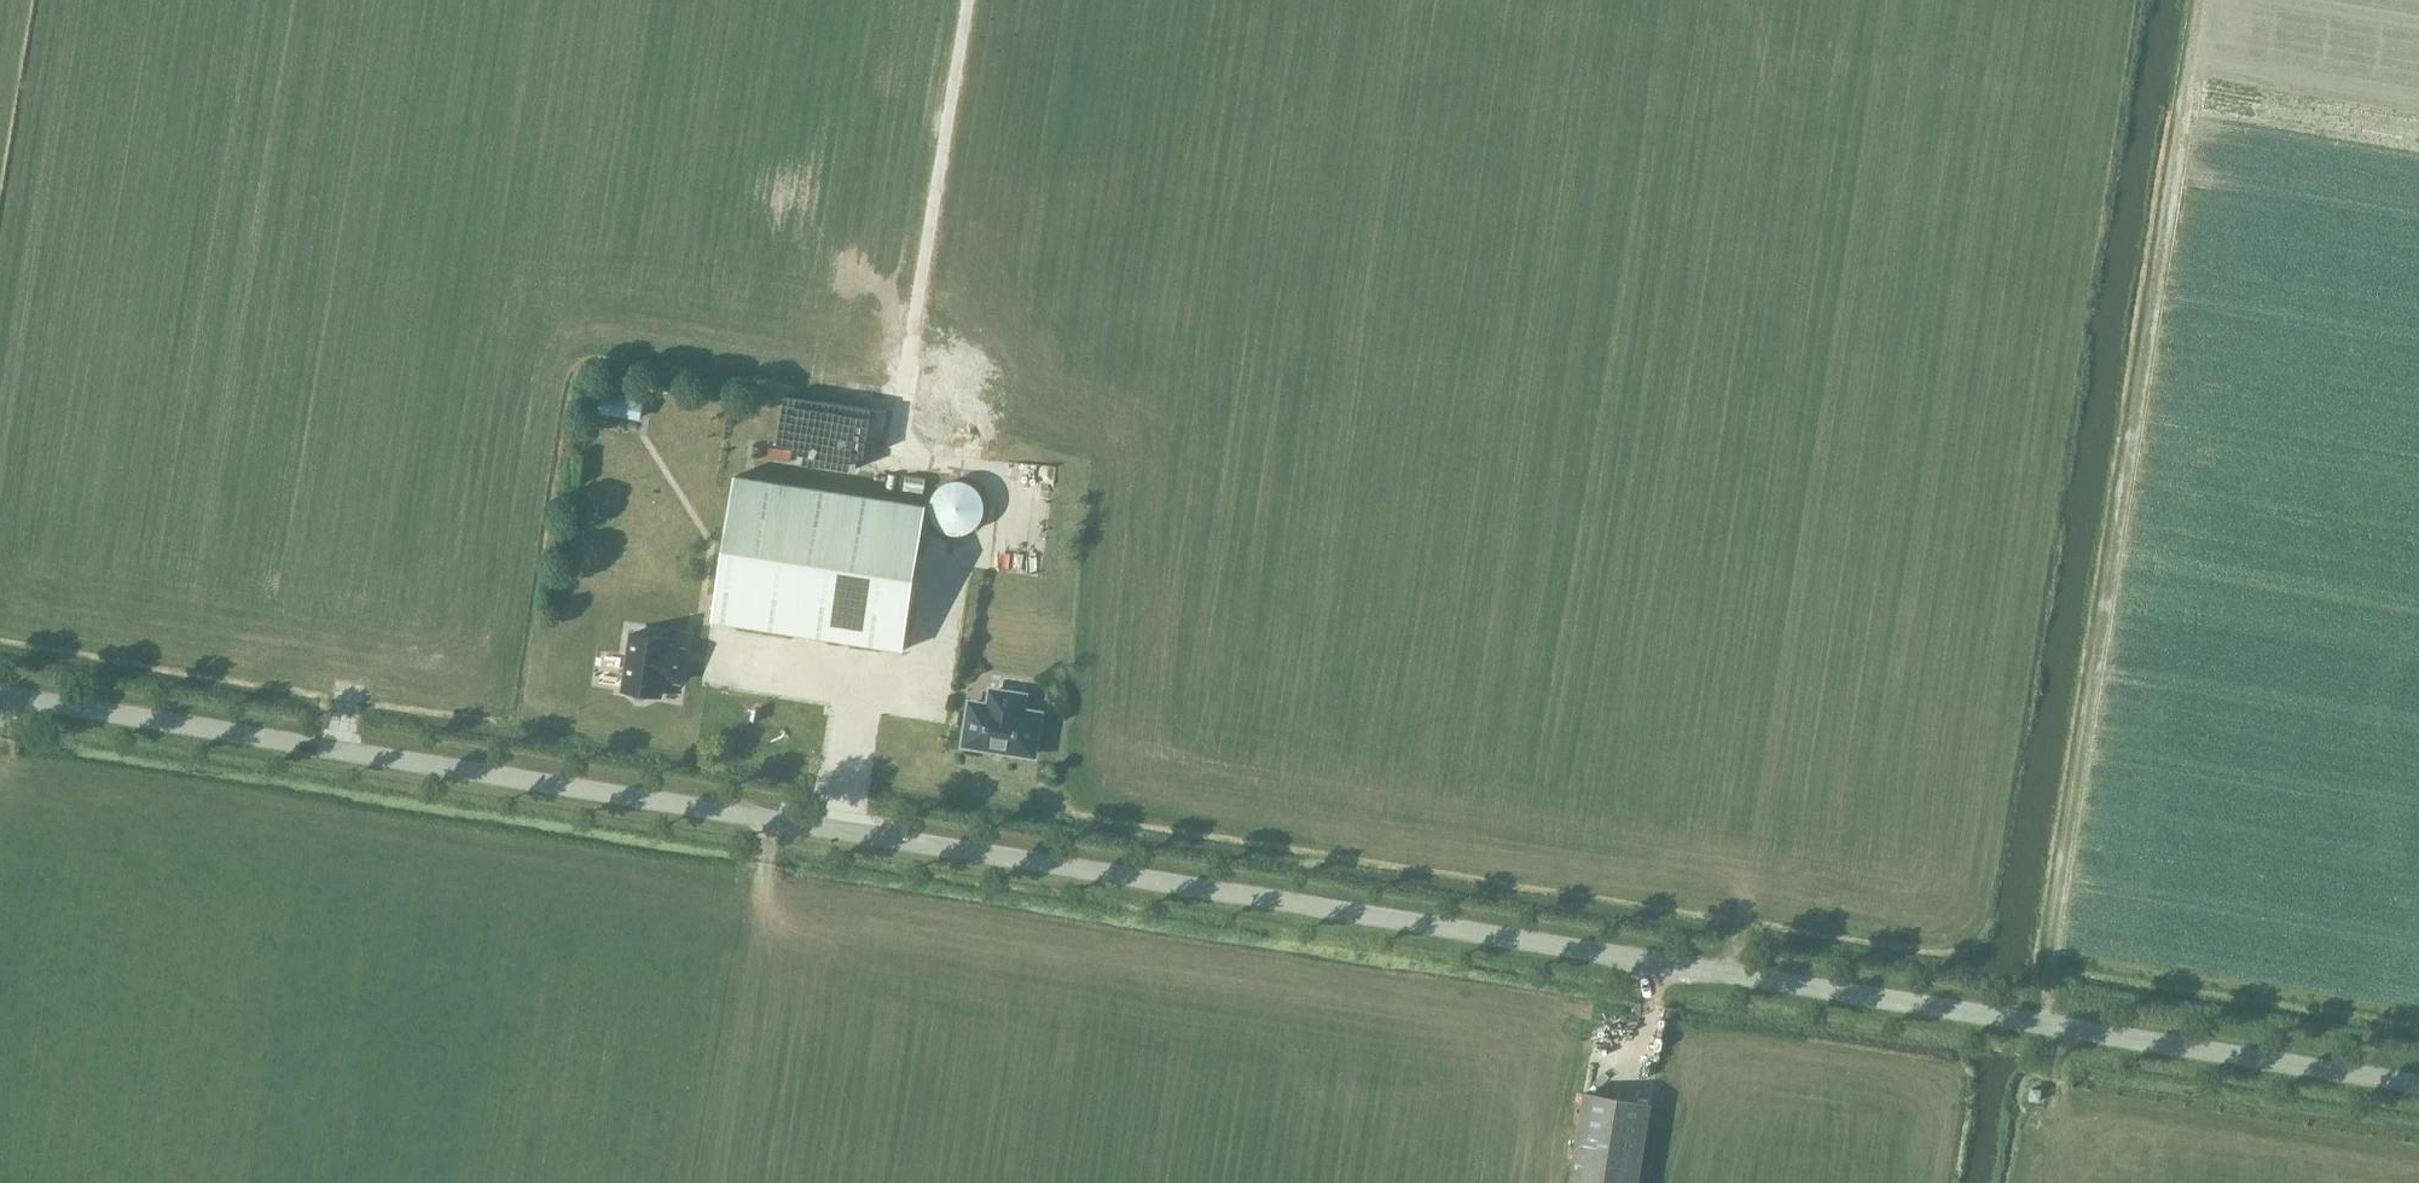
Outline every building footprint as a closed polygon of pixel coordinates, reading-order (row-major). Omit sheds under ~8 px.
[(925,478),(905,475),(903,491),(922,494),(925,478)] [(711,620),(903,650),(925,507),(734,476),(711,620)] [(929,507),(929,509),(930,512),(930,514),(931,516),(932,519),(933,521),(935,524),(936,526),(938,528),(940,530),(942,531),(945,533),(947,534),(950,535),(952,535),(956,535),(958,535),(960,535),(964,535),(966,534),(969,533),(971,531),(974,530),(975,528),(977,526),(979,524),(980,522),(982,520),(983,517),(983,515),(984,512),(984,509),(984,507),(984,504),(983,501),(983,499),(982,496),(980,494),(979,491),(977,489),(975,488),(974,486),(972,485),(969,483),(967,482),(964,481),(961,481),(958,480),(956,480),(952,481),(949,481),(946,483),(943,484),(941,485),(939,487),(937,489),(935,492),(933,494),(932,497),(931,499),(930,502),(930,504),(929,507)] [(668,639),(632,633),(623,690),(631,691),(633,696),(637,700),(643,701),(648,698),(651,695),(659,696),(662,680),(680,682),(685,649),(667,647),(668,639)] [(970,704),(964,744),(1033,755),(1039,715),(1020,712),(1023,696),(991,692),(989,707),(970,704)] [(2039,1101),(2041,1090),(2030,1088),(2029,1099),(2039,1101)] [(1584,1094),(1570,1182),(1639,1182),(1651,1105),(1584,1094)]
